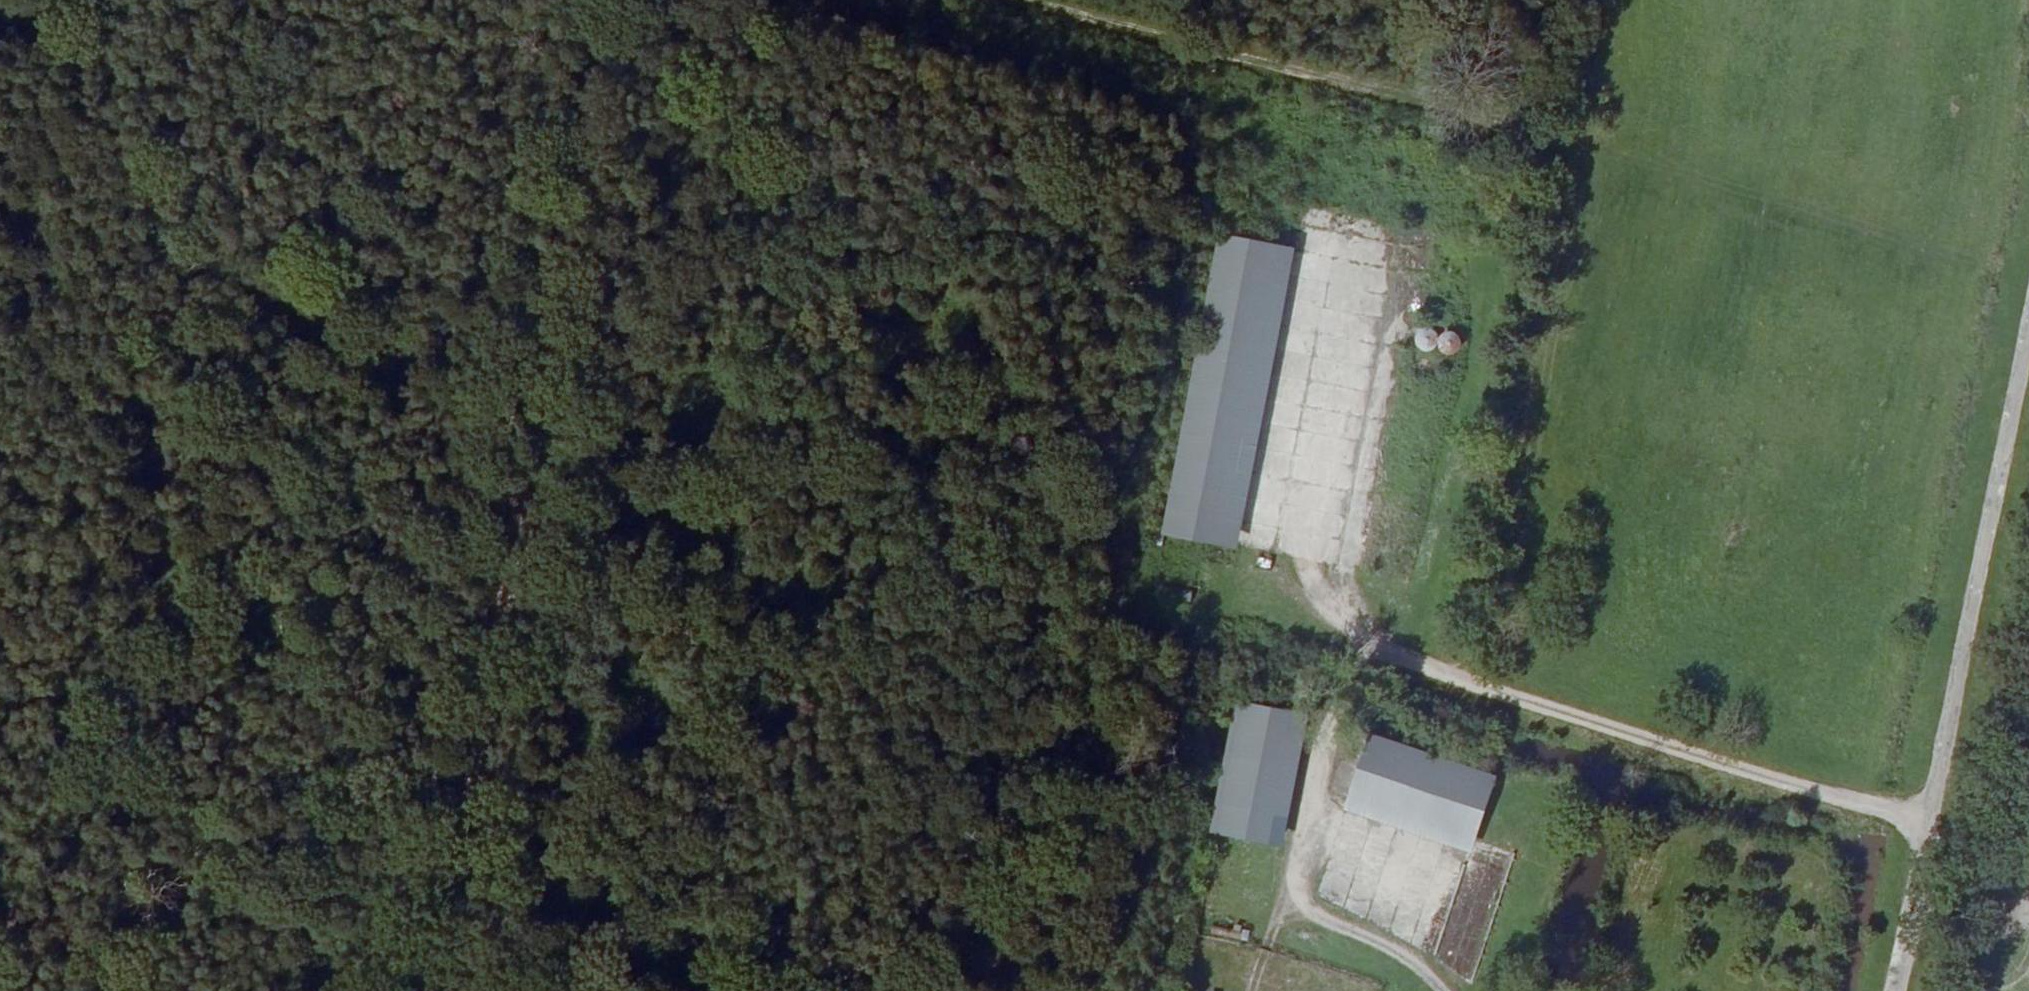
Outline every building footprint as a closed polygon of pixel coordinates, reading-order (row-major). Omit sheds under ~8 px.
[(1270,247),(1206,235),(1161,533),(1220,545),(1270,247)] [(1462,336),(1445,331),(1440,349),(1457,353),(1462,336)] [(1297,719),(1233,704),(1212,835),(1271,845),(1297,719)] [(1371,761),(1380,741),(1355,733),(1346,755),(1371,761)] [(1492,781),(1380,741),(1371,761),(1346,755),(1335,790),(1472,837),(1492,781)]
